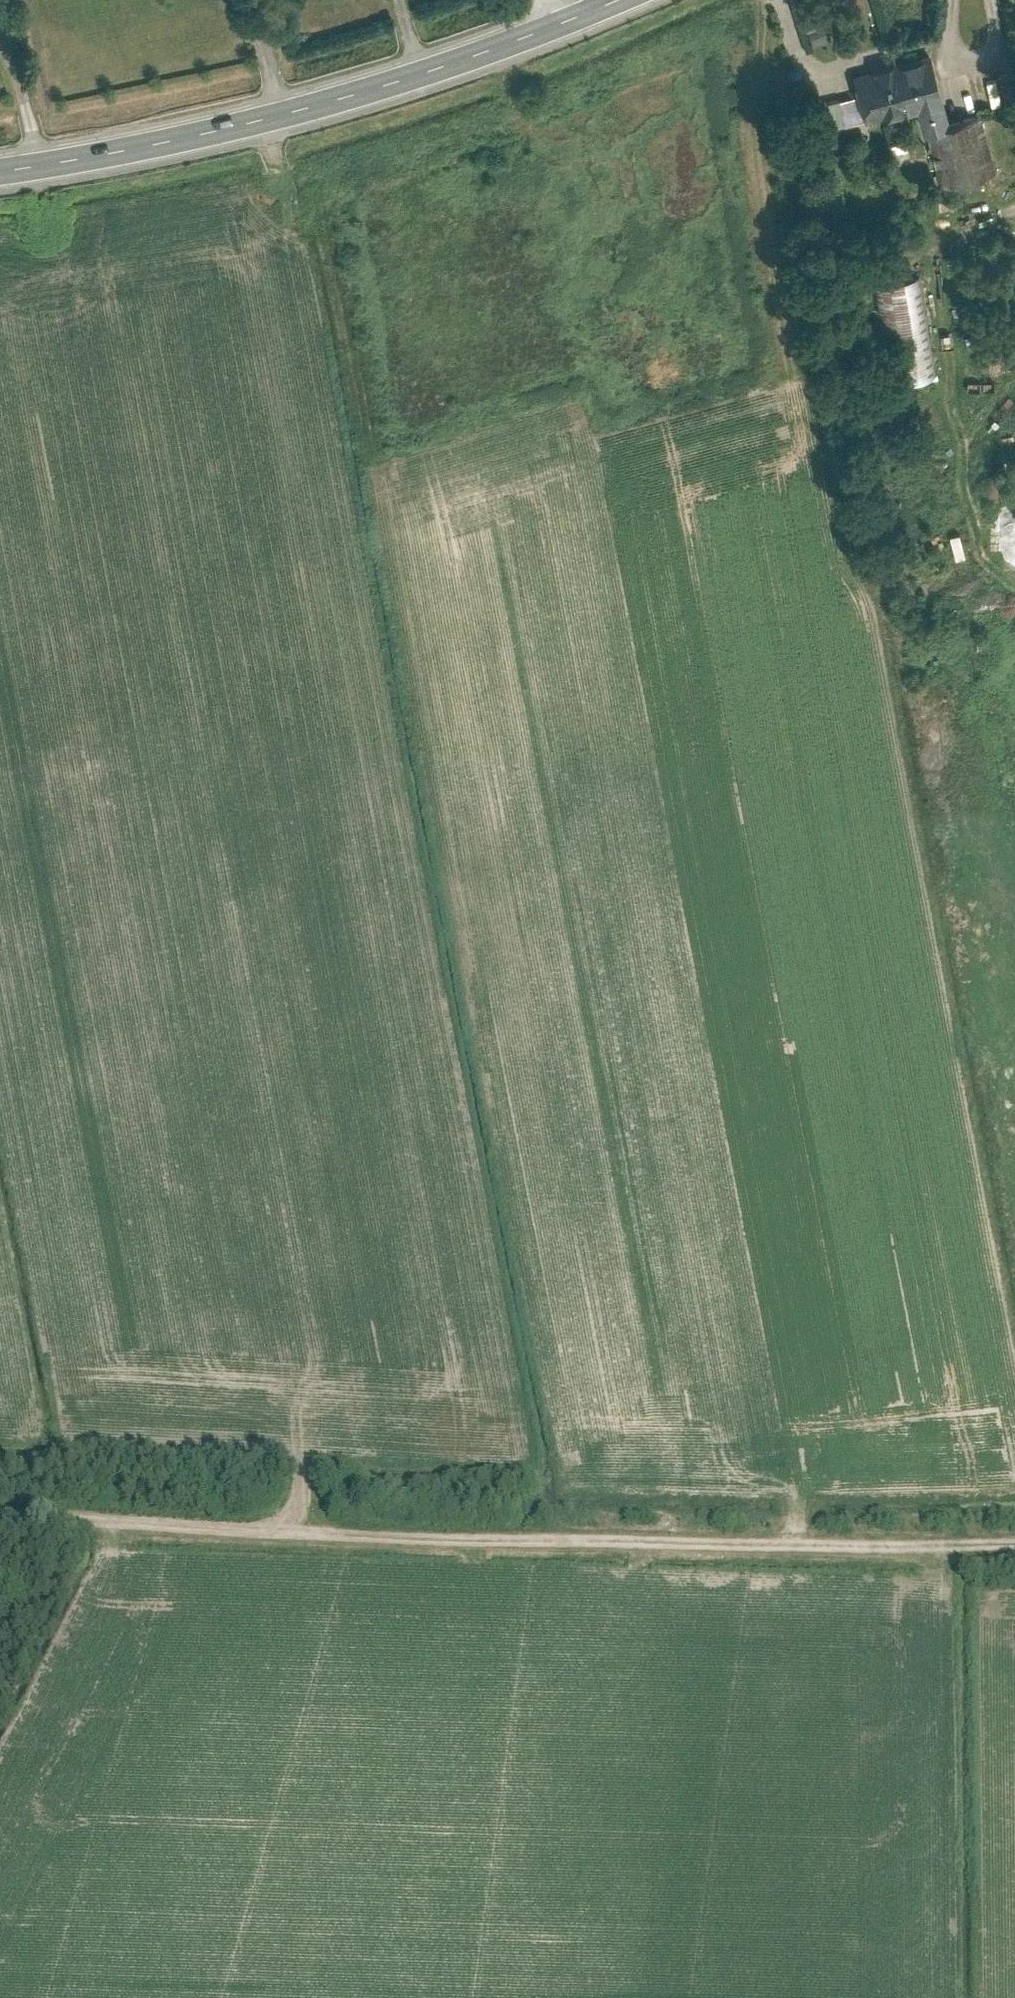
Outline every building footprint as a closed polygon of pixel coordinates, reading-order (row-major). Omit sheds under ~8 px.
[(807,16),(818,45),(837,37),(826,9),(807,16)] [(926,55),(893,64),(905,107),(916,104),(924,130),(945,124),(926,55)] [(865,118),(905,107),(893,64),(854,75),(865,118)] [(977,115),(945,124),(924,130),(939,183),(992,168),(977,115)] [(918,276),(876,283),(890,381),(933,374),(918,276)] [(997,471),(997,495),(1007,495),(1008,472),(997,471)] [(971,552),(967,574),(975,575),(978,553),(971,552)]
